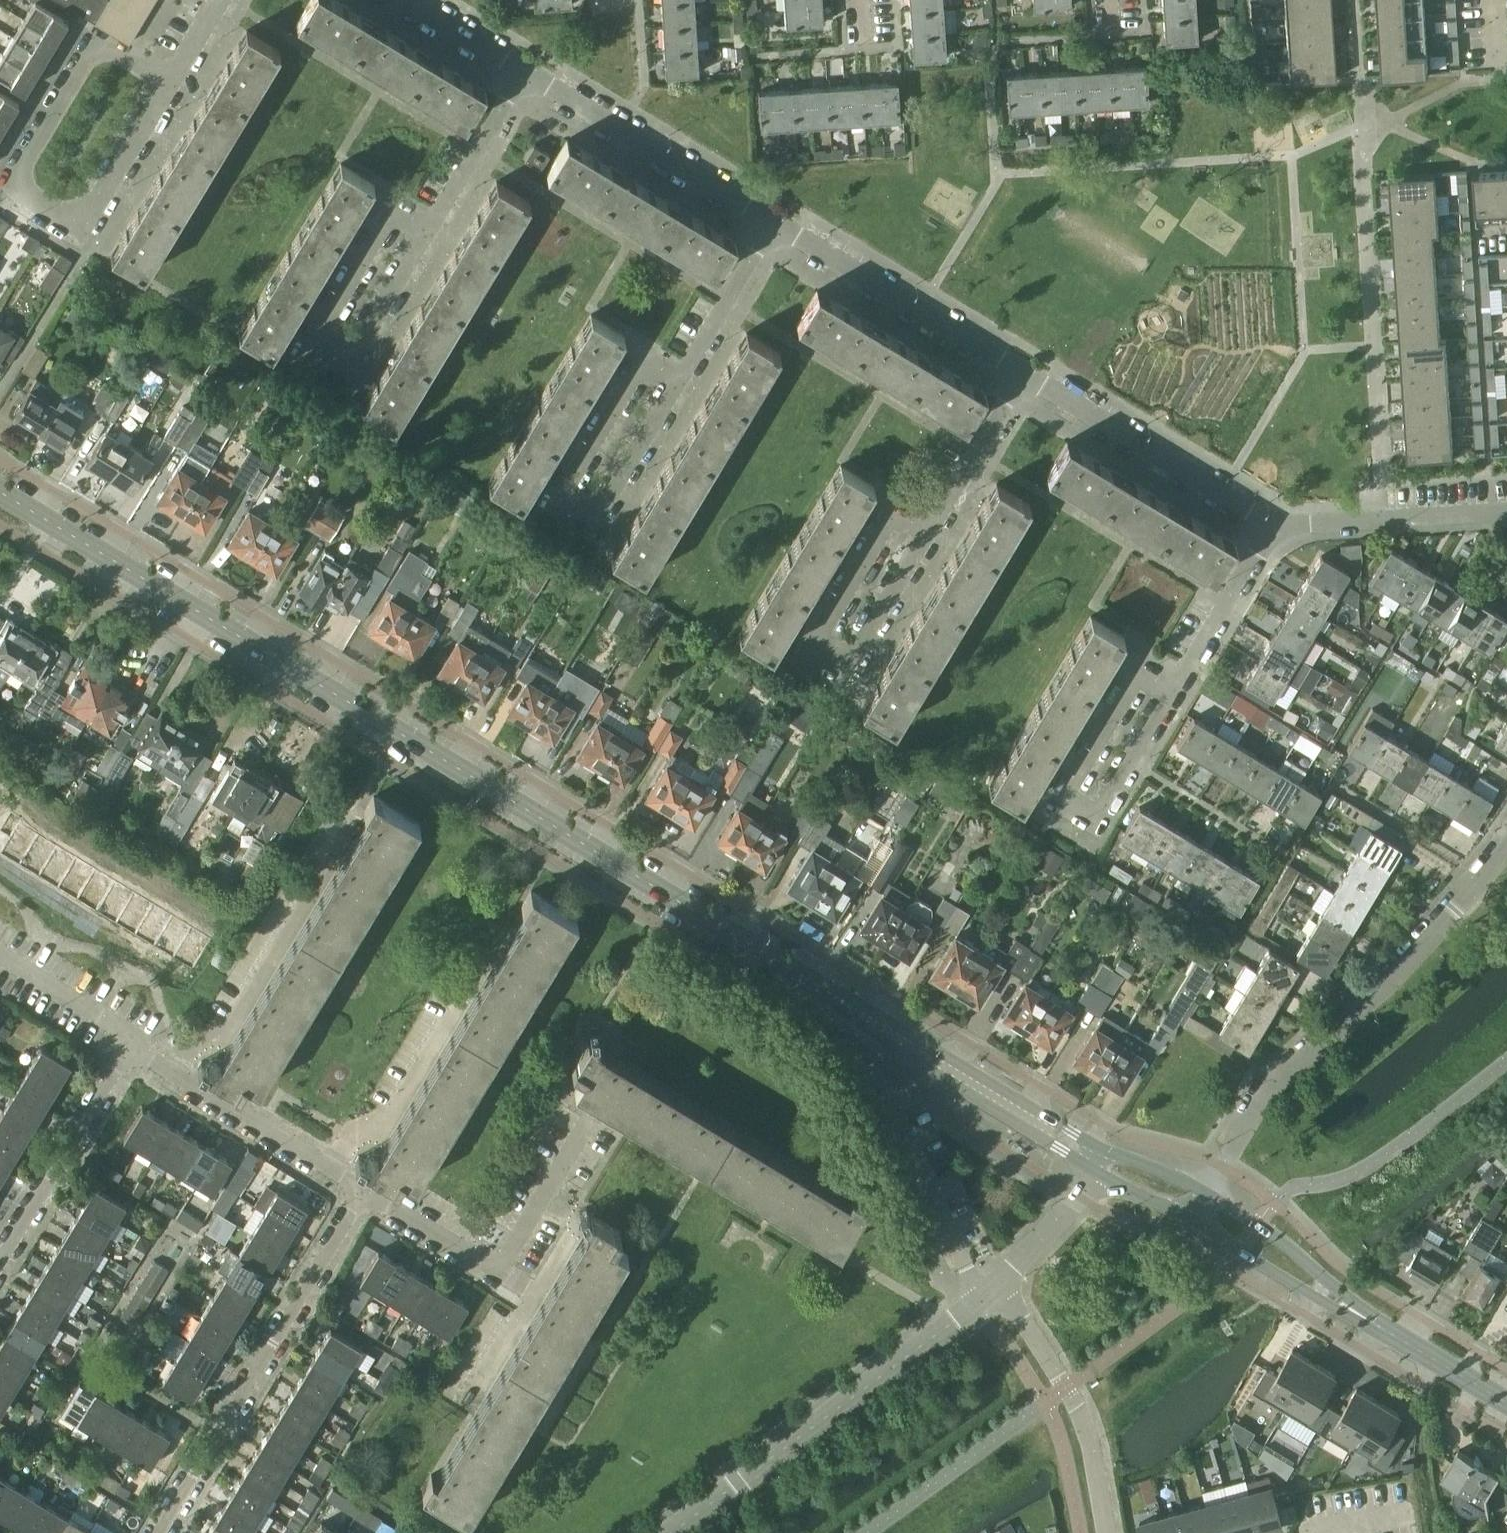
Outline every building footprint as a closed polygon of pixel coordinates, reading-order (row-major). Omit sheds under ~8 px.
[(24,18),(40,28),(56,38),(67,20),(51,10),(57,0),(31,0),(34,1),(24,18)] [(154,0),(59,0),(128,42),(154,0)] [(296,21),(353,55),(373,22),(336,0),(309,0),(296,21)] [(660,1),(662,26),(694,24),(693,0),(676,0),(660,1)] [(746,10),(756,9),(755,0),(746,0),(746,10)] [(909,10),(942,8),(941,0),(908,0),(909,10)] [(1033,9),(1070,7),(1069,0),(1032,0),(1033,9)] [(1163,17),(1195,14),(1194,0),(1162,0),(1163,17)] [(1424,0),(1377,0),(1378,17),(1425,14),(1424,0)] [(1455,0),(1446,1),(1447,12),(1456,12),(1455,0)] [(1331,20),(1330,8),(1330,1),(1283,4),(1284,23),(1331,20)] [(821,5),(784,7),(785,25),(822,23),(821,5)] [(991,16),(991,5),(982,6),(983,16),(991,16)] [(1260,16),(1259,5),(1249,6),(1250,17),(1260,16)] [(942,8),(909,10),(911,35),(943,33),(942,8)] [(756,9),(746,10),(747,20),(756,20),(756,9)] [(733,11),(733,21),(742,20),(741,10),(733,11)] [(1195,14),(1163,17),(1164,42),(1197,40),(1195,14)] [(1225,15),(1225,26),(1234,25),(1233,14),(1225,15)] [(1426,33),(1425,14),(1378,17),(1380,36),(1426,33)] [(40,28),(24,18),(13,36),(29,46),(46,56),(56,38),(40,28)] [(1457,31),(1457,19),(1447,20),(1448,31),(1457,31)] [(742,20),(733,21),(734,32),(743,32),(742,20)] [(1332,39),(1331,27),(1331,20),(1284,23),(1286,42),(1332,39)] [(428,56),(373,22),(353,55),(408,89),(428,56)] [(694,24),(662,26),(664,50),(696,48),(694,24)] [(1261,36),(1261,24),(1251,25),(1251,36),(1261,36)] [(246,30),(211,87),(244,107),(279,50),(246,30)] [(986,41),(986,30),(977,31),(977,41),(978,41),(978,49),(986,49),(986,41)] [(943,33),(911,35),(912,59),(945,57),(943,33)] [(1427,52),(1426,33),(1380,36),(1381,55),(1427,52)] [(29,46),(13,36),(3,53),(19,63),(35,73),(46,56),(29,46)] [(1459,50),(1458,38),(1448,39),(1449,51),(1459,50)] [(1333,58),(1333,46),(1332,39),(1286,42),(1287,61),(1333,58)] [(1263,55),(1262,43),(1252,44),(1252,56),(1263,55)] [(696,48),(664,50),(665,75),(698,73),(696,48)] [(1459,62),(1459,50),(1449,51),(1450,62),(1459,62)] [(1429,72),(1427,52),(1381,55),(1382,75),(1429,72)] [(3,53),(0,58),(0,76),(8,81),(24,91),(35,73),(19,63),(3,53)] [(485,90),(428,56),(408,89),(465,123),(485,90)] [(1335,79),(1335,74),(1333,58),(1287,61),(1288,81),(1335,79)] [(1264,75),(1263,63),(1253,63),(1254,75),(1264,75)] [(1145,66),(1127,67),(1129,104),(1147,103),(1145,66)] [(749,67),(746,67),(740,67),(741,78),(750,78),(749,67)] [(1127,67),(1110,68),(1112,105),(1129,104),(1127,67)] [(1110,68),(1093,69),(1095,106),(1112,105),(1110,68)] [(1093,69),(1075,70),(1077,108),(1095,106),(1093,69)] [(1075,70),(1057,72),(1060,109),(1077,108),(1075,70)] [(1057,72),(1041,73),(1043,110),(1060,109),(1057,72)] [(1041,73),(1024,74),(1026,111),(1043,110),(1041,73)] [(1008,112),(1026,111),(1024,74),(1006,75),(1008,112)] [(896,82),(878,83),(881,120),(899,119),(896,82)] [(878,83),(862,84),(865,121),(881,120),(878,83)] [(862,84),(844,85),(847,123),(865,121),(862,84)] [(844,85),(827,86),(830,124),(847,123),(844,85)] [(827,86),(809,88),(812,125),(830,124),(827,86)] [(211,87),(178,142),(211,163),(244,107),(211,87)] [(809,88),(793,89),(795,126),(812,125),(809,88)] [(793,89),(775,90),(778,127),(795,126),(793,89)] [(7,120),(18,101),(2,91),(0,90),(0,115),(7,120)] [(760,128),(778,127),(775,90),(758,91),(760,128)] [(1113,132),(1100,133),(1101,141),(1114,140),(1113,132)] [(1092,133),(1079,133),(1079,143),(1092,142),(1092,133)] [(1051,143),(1062,143),(1061,134),(1051,134),(1051,143)] [(1072,134),(1061,134),(1062,143),(1072,142),(1072,134)] [(1035,144),(1045,144),(1045,135),(1034,136),(1035,144)] [(1120,136),(1121,145),(1132,144),(1131,135),(1120,136)] [(1142,135),(1131,135),(1132,144),(1142,144),(1142,135)] [(1017,146),(1028,145),(1027,136),(1017,137),(1017,146)] [(566,139),(546,172),(603,206),(623,173),(566,139)] [(178,142),(159,174),(144,198),(177,218),(211,163),(178,142)] [(857,143),(858,156),(866,155),(865,143),(857,143)] [(905,153),(904,144),(893,145),(883,145),(883,154),(894,154),(905,153)] [(883,154),(883,145),(872,146),(873,155),(883,154)] [(843,157),(842,148),(831,149),(831,151),(832,158),(843,157)] [(832,158),(831,151),(824,151),(824,149),(814,150),(814,159),(832,158)] [(808,150),(797,150),(798,160),(809,159),(808,150)] [(791,160),(790,152),(780,152),(780,161),(791,160)] [(768,155),(757,156),(758,165),(769,164),(768,155)] [(340,163),(306,220),(339,240),(373,183),(340,163)] [(1499,169),(1501,209),(1506,208),(1506,168),(1499,169)] [(1501,209),(1499,169),(1473,171),(1476,210),(1501,209)] [(678,207),(623,173),(603,206),(659,240),(678,207)] [(1435,173),(1389,176),(1390,196),(1437,193),(1435,173)] [(496,181),(476,213),(462,237),(495,257),(529,201),(496,181)] [(1468,191),(1467,181),(1458,181),(1458,191),(1468,191)] [(1438,212),(1437,193),(1390,196),(1392,216),(1438,212)] [(144,198),(131,220),(110,254),(144,274),(177,218),(144,198)] [(1469,200),(1459,201),(1460,211),(1469,211),(1469,200)] [(735,241),(678,207),(659,240),(715,274),(735,241)] [(1439,232),(1438,212),(1392,216),(1393,235),(1439,232)] [(0,217),(0,233),(1,234),(8,222),(0,217)] [(306,220),(272,275),(305,295),(339,240),(306,220)] [(1470,230),(1470,220),(1460,220),(1461,230),(1470,230)] [(1439,233),(1439,232),(1393,235),(1394,256),(1435,254),(1434,233),(1439,233)] [(40,241),(28,234),(21,246),(33,253),(40,241)] [(462,237),(436,280),(428,293),(461,313),(495,257),(462,237)] [(1471,240),(1462,241),(1462,252),(1472,251),(1471,240)] [(71,260),(59,253),(52,265),(64,272),(71,260)] [(1437,275),(1435,254),(1394,256),(1396,278),(1437,275)] [(1473,273),(1473,262),(1463,263),(1464,273),(1473,273)] [(1479,264),(1481,285),(1489,284),(1488,264),(1479,264)] [(272,275),(238,331),(271,351),(305,295),(272,275)] [(1438,297),(1437,275),(1396,278),(1397,299),(1438,297)] [(1475,294),(1474,284),(1465,284),(1465,295),(1475,294)] [(1490,304),(1489,284),(1481,285),(1482,305),(1490,304)] [(872,324),(816,290),(796,323),(852,357),(872,324)] [(428,293),(414,316),(395,348),(428,369),(461,313),(428,293)] [(1440,318),(1438,297),(1397,299),(1398,321),(1440,318)] [(1476,316),(1475,305),(1466,306),(1467,316),(1476,316)] [(1492,332),(1491,312),(1483,313),(1484,333),(1492,332)] [(590,314),(556,371),(589,391),(623,334),(590,314)] [(1441,339),(1440,318),(1398,321),(1400,343),(1446,340),(1446,338),(1441,339)] [(928,357),(872,324),(852,357),(908,390),(928,357)] [(1478,338),(1477,327),(1467,328),(1468,338),(1478,338)] [(10,360),(24,337),(12,330),(9,334),(0,328),(0,353),(10,360)] [(746,332),(726,364),(712,388),(745,408),(779,352),(746,332)] [(1448,359),(1446,340),(1400,343),(1401,362),(1448,359)] [(1494,360),(1493,340),(1484,341),(1486,361),(1494,360)] [(36,345),(22,369),(34,377),(48,353),(36,345)] [(1479,357),(1478,346),(1469,347),(1469,358),(1479,357)] [(395,348),(369,391),(360,405),(394,425),(428,369),(395,348)] [(985,392),(928,357),(908,390),(965,425),(985,392)] [(1449,378),(1448,359),(1401,362),(1402,381),(1449,378)] [(1480,376),(1479,365),(1470,366),(1471,377),(1480,376)] [(1496,388),(1495,368),(1486,369),(1487,389),(1496,388)] [(556,371),(522,427),(555,446),(589,391),(556,371)] [(55,404),(54,403),(61,393),(36,378),(14,414),(40,429),(55,404)] [(1450,397),(1449,378),(1402,381),(1404,400),(1450,397)] [(115,387),(103,380),(89,405),(100,412),(115,387)] [(1481,395),(1481,384),(1471,385),(1472,396),(1481,395)] [(127,395),(116,388),(101,412),(113,419),(127,395)] [(712,388),(692,420),(678,444),(711,464),(745,408),(712,388)] [(1498,416),(1496,396),(1488,397),(1489,417),(1498,416)] [(1451,417),(1450,397),(1404,400),(1405,420),(1451,417)] [(187,451),(208,416),(212,410),(201,403),(176,444),(187,451)] [(1483,414),(1482,403),(1472,404),(1473,415),(1483,414)] [(55,404),(40,429),(38,431),(62,445),(78,418),(55,404)] [(191,418),(179,411),(163,436),(175,444),(191,418)] [(1452,436),(1451,417),(1405,420),(1406,439),(1452,436)] [(1484,434),(1483,422),(1474,423),(1474,434),(1484,434)] [(1498,424),(1490,424),(1491,445),(1499,445),(1498,424)] [(488,482),(521,502),(555,446),(522,427),(488,482)] [(106,431),(87,461),(110,475),(129,444),(106,431)] [(1485,446),(1484,434),(1474,434),(1475,446),(1485,446)] [(1454,456),(1452,436),(1406,439),(1407,459),(1454,456)] [(1122,475),(1066,441),(1046,474),(1102,508),(1122,475)] [(129,444),(110,475),(132,489),(151,458),(129,444)] [(678,444),(659,475),(644,500),(677,520),(711,464),(678,444)] [(247,486),(257,467),(263,457),(249,448),(231,478),(233,480),(246,488),(247,486)] [(840,464),(806,522),(839,542),(873,485),(870,483),(840,464)] [(200,480),(178,516),(194,526),(196,522),(204,527),(224,495),(233,480),(231,478),(209,465),(200,480)] [(178,467),(156,503),(178,516),(200,480),(178,467)] [(268,474),(267,473),(257,467),(247,486),(257,492),(268,474)] [(1178,509),(1122,475),(1102,508),(1158,542),(1178,509)] [(996,483),(981,507),(962,539),(995,559),(1029,503),(996,483)] [(644,500),(625,531),(610,556),(644,576),(677,520),(644,500)] [(344,516),(320,501),(305,526),(330,541),(344,516)] [(1235,543),(1178,509),(1158,542),(1215,576),(1224,560),(1235,543)] [(249,510),(229,542),(237,547),(235,551),(249,559),(271,523),(249,510)] [(806,522),(772,577),(805,597),(839,542),(806,522)] [(271,523),(249,559),(265,569),(267,565),(275,570),(295,537),(271,523)] [(388,545),(375,565),(388,573),(397,557),(400,552),(399,551),(405,541),(396,535),(389,546),(388,545)] [(962,539),(948,562),(928,595),(961,615),(995,559),(962,539)] [(1376,546),(1369,542),(1363,551),(1371,555),(1376,546)] [(1360,543),(1340,545),(1341,558),(1361,556),(1360,543)] [(333,554),(324,548),(299,589),(321,602),(342,567),(330,560),(333,554)] [(1384,589),(1404,557),(1389,548),(1370,580),(1384,589)] [(1321,555),(1307,577),(1335,594),(1348,572),(1321,555)] [(1399,598),(1418,566),(1404,557),(1384,589),(1399,598)] [(542,558),(526,584),(537,592),(554,565),(542,558)] [(346,561),(342,567),(321,602),(335,611),(339,605),(347,610),(372,568),(362,562),(358,569),(346,561)] [(1414,606),(1433,575),(1418,566),(1399,598),(1414,606)] [(1424,624),(1429,615),(1448,584),(1433,575),(1414,606),(1409,615),(1424,624)] [(390,644),(411,610),(418,598),(416,597),(421,589),(401,577),(393,591),(370,628),(378,632),(376,636),(390,644)] [(772,577),(738,633),(771,653),(805,597),(772,577)] [(1307,577),(1295,598),(1322,615),(1335,594),(1307,577)] [(1443,624),(1462,592),(1448,584),(1429,615),(1443,624)] [(1477,601),(1462,592),(1443,624),(1458,633),(1477,601)] [(447,623),(447,622),(460,602),(448,594),(435,615),(447,623)] [(928,595),(914,618),(894,651),(927,671),(961,615),(928,595)] [(1295,598),(1282,619),(1310,636),(1322,615),(1295,598)] [(687,622),(653,601),(643,616),(659,626),(665,617),(668,619),(665,625),(679,634),(685,625),(687,622)] [(1492,610),(1477,601),(1458,633),(1472,642),(1492,610)] [(459,686),(489,637),(467,623),(473,613),(462,606),(450,625),(462,632),(439,670),(447,674),(445,677),(459,686)] [(414,654),(433,623),(411,610),(390,644),(405,653),(407,650),(414,654)] [(1492,610),(1472,642),(1489,652),(1506,621),(1506,619),(1492,610)] [(1090,616),(1056,672),(1089,692),(1123,635),(1090,616)] [(6,677),(10,671),(33,633),(20,625),(18,627),(13,624),(14,622),(7,617),(5,620),(0,617),(0,673),(6,677)] [(1282,619),(1269,640),(1297,657),(1310,636),(1282,619)] [(1374,622),(1369,629),(1377,634),(1382,626),(1374,622)] [(1392,632),(1382,626),(1377,634),(1387,640),(1392,632)] [(621,654),(637,665),(651,642),(635,632),(621,654)] [(33,633),(10,671),(32,684),(46,661),(49,663),(58,649),(51,644),(49,646),(43,643),(45,640),(33,633)] [(527,645),(516,639),(510,649),(489,637),(459,686),(474,695),(475,692),(483,696),(506,658),(515,664),(527,645)] [(1269,640),(1257,661),(1284,678),(1297,657),(1269,640)] [(1387,646),(1379,641),(1374,650),(1381,654),(1387,646)] [(1401,642),(1398,647),(1396,650),(1405,655),(1409,648),(1401,642)] [(1391,647),(1382,661),(1416,682),(1419,677),(1424,669),(1413,662),(1414,661),(1405,655),(1396,650),(1391,647)] [(1419,654),(1409,648),(1405,655),(1414,661),(1419,654)] [(1381,654),(1374,650),(1368,659),(1376,664),(1381,654)] [(894,651),(881,673),(860,707),(863,709),(894,727),(927,671),(894,651)] [(1426,653),(1424,657),(1421,661),(1430,667),(1435,659),(1426,653)] [(515,674),(527,681),(509,711),(516,716),(514,719),(528,727),(560,675),(526,655),(515,674)] [(1257,661),(1244,682),(1272,699),(1284,678),(1257,661)] [(1447,666),(1442,673),(1451,678),(1455,671),(1447,666)] [(59,701),(49,717),(55,720),(57,721),(59,721),(62,720),(63,718),(81,728),(88,718),(90,714),(110,680),(95,671),(94,672),(87,667),(81,677),(77,675),(67,690),(71,693),(65,704),(63,703),(59,701)] [(1357,677),(1365,682),(1370,673),(1363,668),(1357,677)] [(1488,668),(1482,677),(1490,681),(1495,672),(1488,668)] [(1433,674),(1424,669),(1419,677),(1428,682),(1433,674)] [(1465,676),(1455,671),(1451,678),(1460,684),(1465,676)] [(1056,672),(1022,728),(1055,748),(1089,692),(1056,672)] [(528,727),(543,736),(545,733),(552,737),(570,707),(580,713),(595,688),(579,678),(575,685),(560,675),(528,727)] [(1206,676),(1199,688),(1229,706),(1236,694),(1206,676)] [(1490,681),(1482,677),(1477,685),(1484,690),(1490,681)] [(90,714),(88,718),(109,731),(116,720),(120,722),(130,707),(125,704),(131,694),(124,689),(110,680),(90,714)] [(1456,688),(1447,683),(1442,690),(1451,696),(1456,688)] [(793,686),(781,706),(802,718),(814,699),(793,686)] [(36,687),(24,707),(35,715),(48,694),(36,687)] [(599,715),(606,704),(611,696),(599,689),(587,708),(599,715)] [(48,694),(35,715),(38,729),(41,730),(49,717),(59,701),(48,694)] [(657,748),(669,729),(684,704),(669,696),(649,730),(642,741),(656,750),(657,748)] [(1338,709),(1345,714),(1351,705),(1343,700),(1338,709)] [(1253,714),(1257,707),(1248,701),(1244,709),(1253,714)] [(599,715),(597,722),(578,752),(585,757),(583,760),(598,769),(618,735),(623,726),(628,718),(606,704),(599,715)] [(160,715),(136,755),(158,768),(167,753),(184,725),(180,722),(180,723),(161,711),(159,715),(160,715)] [(1338,711),(1332,722),(1338,726),(1345,715),(1338,711)] [(1265,722),(1273,727),(1278,719),(1270,714),(1265,722)] [(1454,714),(1447,726),(1460,734),(1461,717),(1454,714)] [(1215,730),(1193,717),(1176,745),(1198,758),(1215,730)] [(638,747),(642,741),(649,730),(628,718),(623,726),(618,735),(598,769),(612,778),(614,774),(622,779),(640,748),(638,747)] [(1288,725),(1278,719),(1273,727),(1283,733),(1288,725)] [(1506,720),(1493,741),(1506,750),(1506,721),(1506,720)] [(1363,722),(1347,749),(1368,762),(1385,734),(1363,722)] [(1466,731),(1474,736),(1478,728),(1471,724),(1466,731)] [(167,753),(158,768),(180,781),(203,742),(204,742),(207,738),(187,727),(188,727),(184,725),(167,753)] [(1022,728),(988,784),(1021,804),(1055,748),(1022,728)] [(657,748),(667,754),(679,735),(669,729),(657,748)] [(1219,770),(1236,743),(1215,730),(1198,758),(1219,770)] [(1406,747),(1385,734),(1368,762),(1389,775),(1406,747)] [(24,737),(16,751),(26,757),(34,742),(24,737)] [(1463,747),(1472,753),(1477,744),(1469,739),(1463,747)] [(1236,743),(1219,770),(1239,783),(1256,755),(1236,743)] [(110,744),(95,769),(106,776),(121,751),(110,744)] [(752,752),(745,747),(741,745),(717,785),(728,792),(752,752)] [(1330,751),(1320,745),(1315,752),(1325,758),(1330,751)] [(1406,747),(1389,775),(1410,787),(1426,760),(1406,747)] [(1488,752),(1480,747),(1476,754),(1483,759),(1488,752)] [(106,776),(99,787),(109,793),(115,782),(117,783),(132,757),(121,751),(106,776)] [(671,755),(647,795),(655,799),(653,803),(668,812),(691,774),(695,767),(673,753),(671,756),(671,755)] [(1277,768),(1256,755),(1239,783),(1260,796),(1277,768)] [(219,782),(214,790),(222,795),(218,801),(233,810),(239,800),(257,769),(243,760),(242,761),(241,760),(240,762),(234,758),(229,766),(225,764),(218,776),(216,780),(219,782)] [(1426,760),(1410,787),(1431,800),(1447,772),(1426,760)] [(740,798),(756,772),(746,766),(730,792),(740,798)] [(1277,768),(1260,796),(1281,808),(1298,781),(1277,768)] [(236,812),(228,826),(238,832),(245,821),(252,826),(263,809),(266,811),(268,808),(269,808),(276,796),(272,794),(278,784),(271,781),(272,779),(271,778),(272,778),(257,769),(239,800),(233,810),(236,812)] [(1468,785),(1447,772),(1431,800),(1451,812),(1468,785)] [(692,822),(711,791),(715,784),(708,780),(705,783),(691,774),(668,812),(682,820),(684,817),(692,822)] [(1320,794),(1298,781),(1281,808),(1303,822),(1320,794)] [(1491,798),(1468,785),(1451,812),(1474,826),(1491,798)] [(181,786),(153,831),(164,837),(191,792),(181,786)] [(191,792),(164,837),(176,844),(203,799),(191,792)] [(259,1088),(419,823),(373,795),(364,811),(373,817),(225,1061),(220,1060),(215,1059),(211,1060),(211,1061),(210,1061),(209,1062),(209,1063),(208,1064),(208,1065),(201,1060),(197,1067),(204,1071),(205,1070),(232,1086),(232,1087),(238,1091),(245,1079),(259,1088)] [(1372,816),(1348,801),(1341,812),(1365,827),(1372,816)] [(801,834),(812,816),(816,809),(807,803),(791,829),(800,834),(801,834)] [(822,822),(828,811),(820,805),(817,809),(816,809),(812,816),(822,822)] [(1154,815),(1139,806),(1120,838),(1135,847),(1154,815)] [(738,807),(719,838),(727,843),(725,846),(738,855),(761,817),(748,809),(746,812),(738,807)] [(1169,824),(1154,815),(1135,847),(1149,856),(1169,824)] [(822,822),(812,816),(801,834),(811,840),(822,822)] [(764,866),(783,835),(788,827),(779,822),(777,826),(761,817),(738,855),(754,864),(756,861),(764,866)] [(265,821),(252,843),(263,849),(275,828),(265,821)] [(1184,833),(1169,824),(1149,856),(1164,865),(1184,833)] [(1399,847),(1371,829),(1358,851),(1387,868),(1399,847)] [(1198,842),(1184,833),(1164,865),(1179,874),(1198,842)] [(884,889),(913,844),(900,836),(885,860),(884,860),(883,860),(872,879),(871,881),(884,889)] [(1212,851),(1198,842),(1179,874),(1193,883),(1212,851)] [(1045,844),(1034,861),(1053,874),(1064,856),(1045,844)] [(834,861),(811,847),(790,882),(788,885),(811,899),(834,861)] [(1227,860),(1212,851),(1193,883),(1208,892),(1227,860)] [(1387,868),(1358,851),(1345,871),(1374,888),(1387,868)] [(872,879),(883,860),(871,853),(860,872),(872,879)] [(1242,869),(1227,860),(1208,892),(1223,901),(1242,869)] [(248,861),(239,875),(250,882),(258,868),(248,861)] [(834,913),(857,874),(834,861),(811,899),(834,913)] [(1113,863),(1109,871),(1117,876),(1122,868),(1113,863)] [(1298,870),(1287,864),(1283,872),(1293,878),(1298,870)] [(1131,874),(1122,868),(1117,876),(1127,882),(1131,874)] [(1258,878),(1242,869),(1223,901),(1238,910),(1258,878)] [(1374,888),(1345,871),(1333,891),(1362,909),(1374,888)] [(1293,878),(1283,872),(1278,880),(1289,886),(1293,878)] [(1289,886),(1278,880),(1274,887),(1284,893),(1289,886)] [(1143,881),(1138,889),(1147,894),(1151,887),(1143,881)] [(1161,892),(1151,887),(1147,894),(1156,900),(1161,892)] [(1284,893),(1274,887),(1269,895),(1279,902),(1284,893)] [(416,1183),(576,918),(531,890),(521,906),(531,912),(382,1157),(378,1155),(374,1154),(372,1154),(372,1153),(368,1155),(367,1156),(366,1157),(366,1158),(365,1159),(358,1155),(354,1161),(361,1166),(362,1165),(390,1181),(389,1182),(396,1186),(403,1174),(416,1183)] [(1362,909),(1333,891),(1321,912),(1349,930),(1362,909)] [(1026,974),(1058,922),(1055,920),(1068,899),(1060,894),(1015,968),(1026,974)] [(881,895),(862,926),(870,931),(868,934),(882,943),(905,905),(891,897),(889,900),(881,895)] [(1279,902),(1269,895),(1264,904),(1275,910),(1279,902)] [(909,899),(905,905),(920,914),(918,918),(926,923),(930,915),(930,905),(916,897),(909,899)] [(954,904),(943,897),(932,916),(943,923),(954,904)] [(1172,899),(1167,907),(1175,912),(1180,904),(1172,899)] [(1190,910),(1180,904),(1175,912),(1185,918),(1190,910)] [(1275,910),(1264,904),(1259,911),(1270,917),(1275,910)] [(905,905),(882,943),(897,952),(899,948),(907,953),(926,923),(918,918),(920,914),(905,905)] [(955,930),(966,911),(956,905),(945,924),(955,930)] [(1270,917),(1259,911),(1255,919),(1265,925),(1270,917)] [(1349,930),(1321,912),(1308,933),(1337,950),(1349,930)] [(1144,917),(1132,935),(1146,944),(1157,925),(1144,917)] [(1201,917),(1196,924),(1205,930),(1210,922),(1201,917)] [(1265,925),(1255,919),(1250,926),(1261,933),(1265,925)] [(1219,928),(1210,922),(1205,930),(1214,936),(1219,928)] [(1208,974),(1210,971),(1224,948),(1202,935),(1188,926),(1183,935),(1204,948),(1166,1009),(1180,1018),(1181,1019),(1193,999),(1200,987),(1208,974)] [(1337,950),(1308,933),(1295,954),(1324,971),(1337,950)] [(954,936),(933,970),(931,973),(939,978),(953,987),(976,949),(954,936)] [(1002,960),(1007,952),(983,938),(976,949),(1000,964),(1002,960)] [(1013,966),(1025,947),(1014,940),(1007,952),(1002,960),(1013,966)] [(1000,964),(976,949),(953,987),(968,996),(977,1001),(1000,964)] [(1297,966),(1268,949),(1256,970),(1284,988),(1297,966)] [(219,967),(226,956),(218,950),(211,961),(219,967)] [(1087,1007),(1111,968),(1101,962),(1077,1001),(1087,1007)] [(1097,1014),(1122,975),(1111,968),(1087,1007),(1097,1014)] [(1284,988),(1256,970),(1243,991),(1272,1008),(1284,988)] [(1216,979),(1208,974),(1200,987),(1208,992),(1216,979)] [(1024,1032),(1047,996),(1036,989),(1038,984),(1027,978),(1004,1015),(1012,1019),(1010,1023),(1024,1032)] [(1272,1008),(1243,991),(1231,1012),(1260,1029),(1272,1008)] [(1047,996),(1024,1032),(1040,1042),(1042,1038),(1050,1043),(1073,1006),(1064,1001),(1061,1005),(1047,996)] [(1197,1002),(1193,999),(1181,1019),(1180,1018),(1178,1022),(1183,1025),(1189,1016),(1197,1002)] [(1178,1022),(1180,1018),(1166,1009),(1158,1026),(1169,1032),(1166,1037),(1170,1039),(1173,1034),(1171,1034),(1178,1022)] [(1260,1029),(1231,1012),(1218,1032),(1247,1050),(1260,1029)] [(1096,1076),(1118,1040),(1126,1028),(1103,1013),(1075,1058),(1083,1063),(1080,1067),(1096,1076)] [(1213,1030),(1196,1020),(1196,1021),(1191,1030),(1207,1040),(1213,1030)] [(1157,1051),(1166,1037),(1169,1032),(1158,1026),(1148,1042),(1147,1044),(1157,1051)] [(6,1027),(0,1038),(0,1040),(3,1042),(10,1029),(6,1027)] [(845,1201),(599,1053),(601,1048),(602,1045),(603,1043),(601,1039),(599,1037),(597,1036),(596,1028),(589,1028),(590,1036),(575,1061),(574,1060),(571,1067),(582,1073),(574,1087),(839,1247),(853,1223),(866,1202),(850,1192),(847,1197),(845,1201)] [(1118,1090),(1147,1044),(1148,1042),(1126,1028),(1118,1040),(1096,1076),(1118,1090)] [(70,1064),(41,1047),(28,1068),(57,1086),(70,1064)] [(57,1086),(28,1068),(15,1089),(44,1107),(57,1086)] [(44,1107),(15,1089),(2,1111),(31,1128),(44,1107)] [(157,1117),(142,1107),(123,1138),(138,1147),(157,1117)] [(2,1111),(0,1114),(0,1138),(18,1149),(31,1128),(2,1111)] [(171,1125),(157,1117),(138,1147),(153,1156),(171,1125)] [(186,1134),(171,1125),(153,1156),(167,1165),(186,1134)] [(201,1143),(186,1134),(167,1165),(182,1174),(201,1143)] [(0,1138),(0,1167),(5,1171),(18,1149),(0,1138)] [(216,1152),(201,1143),(182,1174),(197,1183),(216,1152)] [(247,1150),(243,1156),(253,1162),(257,1156),(247,1150)] [(231,1162),(216,1152),(197,1183),(212,1192),(231,1162)] [(107,1173),(118,1181),(122,1174),(111,1167),(107,1173)] [(236,1167),(231,1175),(225,1185),(233,1189),(235,1184),(237,1186),(245,1173),(236,1167)] [(146,1184),(139,1180),(132,1191),(139,1196),(146,1184)] [(94,1186),(85,1201),(116,1220),(125,1205),(94,1186)] [(224,1186),(212,1207),(218,1211),(225,1215),(237,1194),(224,1186)] [(306,1207),(277,1189),(264,1210),(293,1228),(306,1207)] [(161,1209),(162,1207),(165,1202),(154,1195),(150,1202),(161,1209)] [(166,1200),(165,1202),(162,1207),(173,1214),(177,1207),(166,1200)] [(1491,1222),(1502,1204),(1495,1200),(1485,1217),(1482,1216),(1464,1247),(1484,1259),(1464,1292),(1466,1294),(1467,1297),(1472,1300),(1475,1299),(1484,1304),(1506,1266),(1506,1259),(1503,1256),(1502,1257),(1490,1250),(1503,1229),(1491,1222)] [(85,1201),(76,1216),(107,1235),(116,1220),(85,1201)] [(588,1233),(524,1340),(440,1479),(431,1473),(421,1489),(467,1517),(627,1252),(613,1244),(620,1232),(614,1228),(613,1229),(589,1214),(586,1207),(579,1210),(582,1218),(582,1219),(581,1220),(580,1222),(580,1226),(581,1228),(584,1230),(586,1232),(588,1233)] [(293,1228),(264,1210),(251,1232),(280,1250),(293,1228)] [(225,1216),(217,1212),(212,1221),(220,1225),(225,1216)] [(76,1216),(67,1231),(98,1250),(107,1235),(76,1216)] [(1410,1229),(1388,1248),(1410,1261),(1406,1268),(1434,1284),(1443,1269),(1447,1262),(1452,1254),(1438,1245),(1443,1237),(1430,1229),(1425,1237),(1410,1229)] [(67,1231),(58,1245),(89,1264),(98,1250),(67,1231)] [(280,1250),(251,1232),(238,1253),(268,1270),(280,1250)] [(134,1245),(145,1251),(151,1240),(140,1234),(134,1245)] [(58,1245),(49,1260),(80,1279),(89,1264),(58,1245)] [(198,1245),(192,1253),(200,1258),(205,1249),(198,1245)] [(393,1259),(378,1250),(359,1281),(374,1290),(393,1259)] [(200,1258),(192,1253),(187,1263),(195,1267),(200,1258)] [(268,1270),(238,1253),(226,1273),(255,1291),(268,1270)] [(133,1271),(139,1260),(132,1256),(126,1267),(133,1271)] [(134,1325),(168,1268),(154,1259),(120,1316),(134,1325)] [(408,1268),(393,1259),(374,1290),(389,1299),(408,1268)] [(49,1260),(40,1275),(71,1293),(80,1279),(49,1260)] [(423,1277),(408,1268),(389,1299),(404,1308),(423,1277)] [(255,1291),(226,1273),(213,1294),(242,1312),(255,1291)] [(40,1275),(31,1290),(62,1308),(71,1293),(40,1275)] [(437,1286),(423,1277),(404,1308),(419,1317),(437,1286)] [(180,1290),(173,1286),(167,1295),(175,1300),(180,1290)] [(452,1295),(437,1286),(419,1317),(434,1326),(452,1295)] [(31,1290),(22,1305),(53,1323),(62,1308),(31,1290)] [(242,1312),(213,1294),(200,1316),(229,1333),(242,1312)] [(467,1304),(452,1295),(434,1326),(449,1335),(467,1304)] [(331,1310),(338,1314),(345,1303),(337,1298),(331,1310)] [(22,1305),(14,1319),(45,1338),(53,1323),(22,1305)] [(160,1306),(154,1316),(162,1320),(167,1310),(160,1306)] [(87,1322),(98,1329),(102,1321),(91,1315),(87,1322)] [(229,1333),(200,1316),(188,1337),(217,1354),(229,1333)] [(369,1333),(376,1321),(369,1317),(362,1328),(369,1333)] [(14,1319),(5,1334),(36,1352),(45,1338),(14,1319)] [(376,1337),(383,1326),(376,1321),(369,1333),(376,1337)] [(154,1333),(147,1328),(141,1338),(149,1342),(154,1333)] [(330,1329),(321,1344),(351,1363),(361,1347),(330,1329)] [(78,1337),(89,1344),(93,1337),(82,1330),(78,1337)] [(0,1342),(0,1351),(27,1367),(36,1352),(5,1334),(0,1342)] [(399,1350),(405,1339),(398,1335),(391,1346),(399,1350)] [(217,1354),(188,1337),(174,1358),(204,1376),(217,1354)] [(412,1343),(405,1339),(399,1350),(406,1355),(412,1343)] [(321,1344),(312,1358),(343,1377),(351,1363),(321,1344)] [(1285,1410),(1314,1362),(1292,1349),(1277,1374),(1280,1375),(1266,1398),(1285,1410)] [(18,1382),(27,1367),(0,1351),(0,1371),(18,1382)] [(402,1361),(395,1356),(390,1363),(398,1368),(402,1361)] [(204,1376),(174,1358),(162,1379),(191,1397),(204,1376)] [(312,1358),(303,1374),(334,1392),(343,1377),(312,1358)] [(135,1365),(128,1360),(122,1369),(130,1374),(135,1365)] [(404,1372),(408,1365),(402,1361),(398,1368),(404,1372)] [(1320,1399),(1335,1375),(1314,1362),(1285,1410),(1304,1421),(1318,1398),(1320,1399)] [(1280,1375),(1277,1374),(1267,1367),(1253,1390),(1266,1398),(1280,1375)] [(9,1397),(18,1382),(0,1371),(0,1391),(9,1397)] [(303,1374),(294,1388),(325,1407),(334,1392),(303,1374)] [(95,1390),(79,1380),(60,1411),(76,1420),(95,1390)] [(388,1385),(381,1381),(376,1390),(383,1393),(388,1385)] [(50,1392),(39,1385),(35,1392),(46,1399),(50,1392)] [(294,1388),(285,1403),(316,1421),(325,1407),(294,1388)] [(1352,1444),(1378,1401),(1356,1388),(1342,1412),(1344,1414),(1330,1437),(1349,1449),(1352,1444)] [(109,1398),(95,1390),(76,1420),(90,1429),(109,1398)] [(9,1397),(0,1391),(0,1411),(9,1397)] [(357,1397),(353,1404),(364,1410),(368,1404),(357,1397)] [(124,1407),(109,1398),(90,1429),(105,1438),(124,1407)] [(1317,1429),(1331,1406),(1320,1399),(1318,1398),(1304,1421),(1317,1429)] [(45,1408),(34,1401),(30,1409),(40,1415),(45,1408)] [(1385,1438),(1399,1414),(1378,1401),(1352,1444),(1371,1456),(1382,1437),(1385,1438)] [(285,1403),(276,1418),(307,1436),(316,1421),(285,1403)] [(364,1410),(353,1404),(348,1411),(359,1418),(364,1410)] [(1344,1414),(1342,1412),(1331,1406),(1317,1429),(1330,1437),(1344,1414)] [(139,1416),(124,1407),(105,1438),(120,1447),(139,1416)] [(153,1425),(139,1416),(120,1447),(134,1456),(153,1425)] [(276,1418),(267,1433),(298,1451),(307,1436),(276,1418)] [(29,1438),(36,1428),(29,1423),(21,1435),(29,1439),(29,1438)] [(38,1424),(36,1428),(29,1438),(38,1444),(46,1430),(38,1424)] [(168,1434),(153,1425),(134,1456),(150,1465),(168,1434)] [(339,1426),(335,1433),(346,1439),(350,1433),(339,1426)] [(0,1437),(0,1444),(4,1447),(11,1436),(4,1431),(0,1437)] [(267,1433),(259,1447),(290,1465),(298,1451),(267,1433)] [(346,1439),(335,1433),(330,1440),(341,1447),(346,1439)] [(1381,1468),(1395,1445),(1385,1438),(1382,1437),(1371,1456),(1368,1460),(1381,1468)] [(27,1460),(34,1450),(26,1445),(20,1455),(27,1460)] [(259,1447),(250,1462),(280,1480),(290,1465),(259,1447)] [(70,1448),(63,1460),(70,1464),(77,1453),(70,1448)] [(1488,1467),(1458,1450),(1442,1477),(1454,1484),(1453,1488),(1453,1491),(1454,1497),(1457,1503),(1460,1506),(1463,1508),(1466,1510),(1470,1511),(1488,1508),(1488,1512),(1490,1512),(1487,1495),(1499,1474),(1498,1473),(1498,1474),(1488,1468),(1488,1467)] [(321,1455),(317,1462),(328,1469),(333,1462),(321,1455)] [(250,1462),(241,1477),(272,1495),(280,1480),(250,1462)] [(324,1476),(328,1469),(317,1462),(313,1469),(324,1476)] [(62,1478),(67,1470),(56,1463),(51,1471),(62,1478)] [(77,1476),(67,1470),(62,1478),(72,1484),(77,1476)] [(114,1491),(114,1490),(119,1482),(120,1481),(106,1473),(100,1482),(114,1491)] [(0,1484),(0,1515),(7,1519),(25,1490),(4,1477),(0,1484)] [(241,1477),(232,1491),(263,1510),(272,1495),(241,1477)] [(130,1489),(119,1482),(114,1490),(125,1497),(130,1489)] [(97,1489),(87,1483),(82,1492),(93,1497),(97,1489)] [(1250,1492),(1261,1532),(1268,1532),(1267,1527),(1283,1523),(1273,1486),(1250,1492)] [(308,1488),(304,1495),(315,1501),(319,1495),(308,1488)] [(25,1490),(7,1519),(29,1532),(47,1503),(25,1490)] [(232,1491),(223,1506),(254,1524),(263,1510),(232,1491)] [(1250,1492),(1228,1498),(1237,1532),(1245,1532),(1254,1531),(1254,1532),(1261,1532),(1250,1492)] [(1504,1494),(1497,1504),(1506,1510),(1506,1496),(1504,1494)] [(315,1501),(304,1495),(299,1502),(311,1509),(315,1501)] [(109,1497),(105,1505),(115,1511),(120,1504),(109,1497)] [(1228,1498),(1206,1504),(1214,1532),(1237,1532),(1228,1498)] [(29,1532),(30,1532),(58,1532),(68,1516),(72,1509),(62,1503),(58,1510),(47,1503),(29,1532)] [(1206,1504),(1184,1510),(1190,1532),(1214,1532),(1206,1504)] [(214,1520),(235,1532),(249,1532),(254,1524),(223,1506),(214,1520)] [(1184,1510),(1162,1516),(1166,1532),(1190,1532),(1184,1510)] [(58,1532),(86,1532),(88,1528),(68,1516),(58,1532)] [(1162,1516),(1139,1523),(1142,1532),(1166,1532),(1162,1516)] [(290,1517),(286,1524),(297,1531),(301,1524),(290,1517)] [(207,1532),(235,1532),(214,1520),(207,1532)] [(314,1532),(339,1532),(321,1522),(314,1532)] [(280,1532),(296,1532),(297,1531),(286,1524),(281,1532),(280,1532)]
